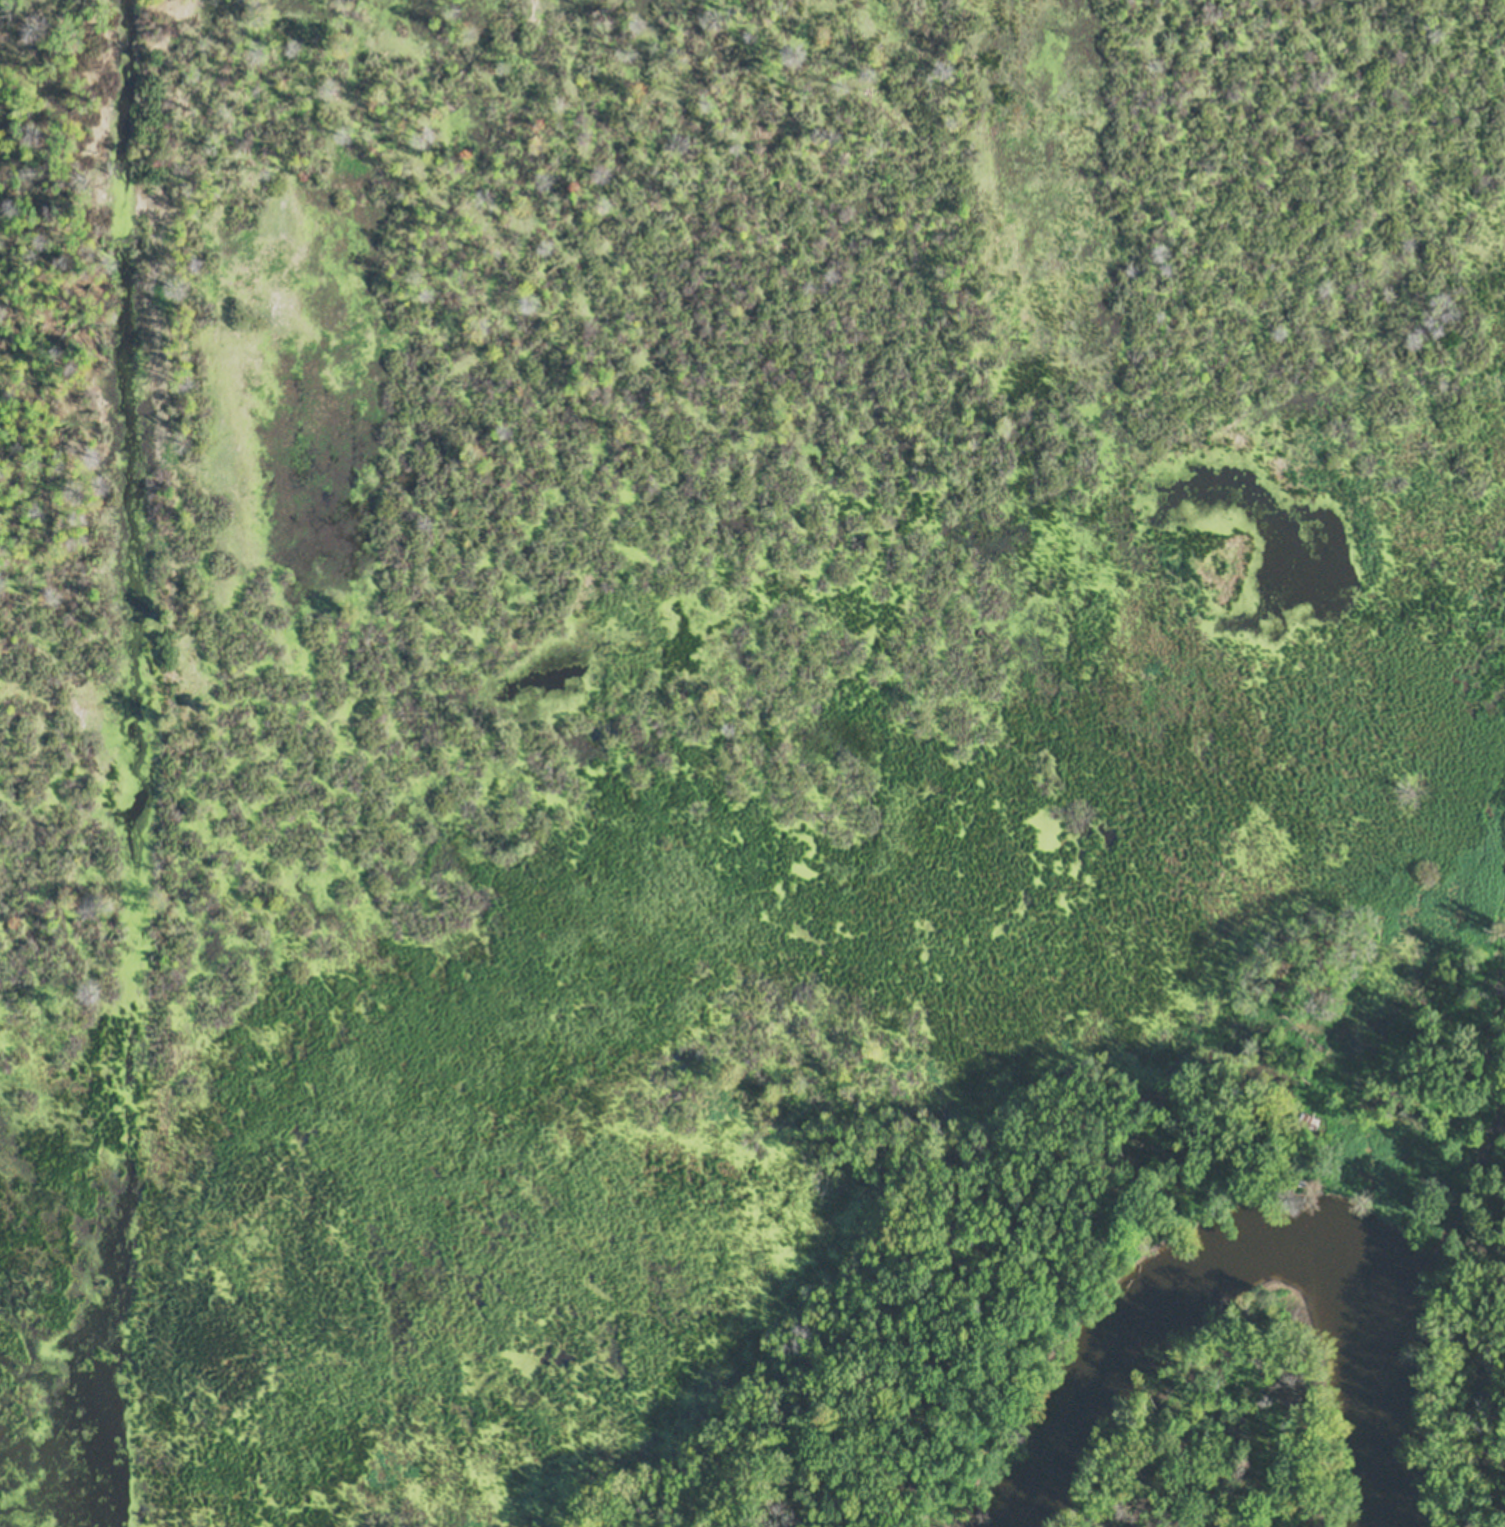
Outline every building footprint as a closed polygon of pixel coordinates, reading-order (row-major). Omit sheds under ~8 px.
[(1316,1126),(1298,1119),(1302,1108),(1312,1112),(1313,1109),(1316,1110),(1315,1112),(1320,1115),(1316,1126)]
